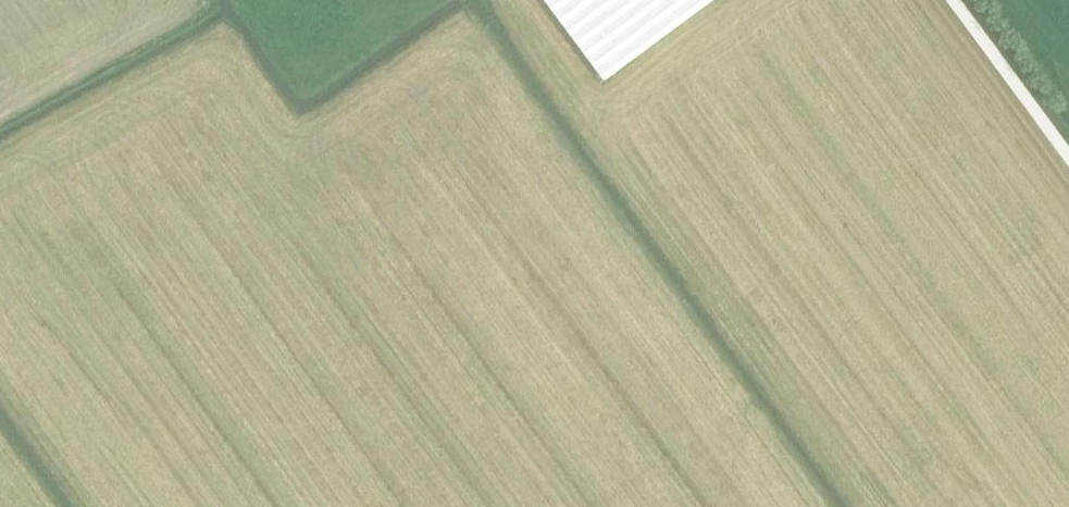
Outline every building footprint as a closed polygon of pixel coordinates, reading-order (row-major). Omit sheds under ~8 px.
[(711,0),(545,0),(603,79),(711,0)]
